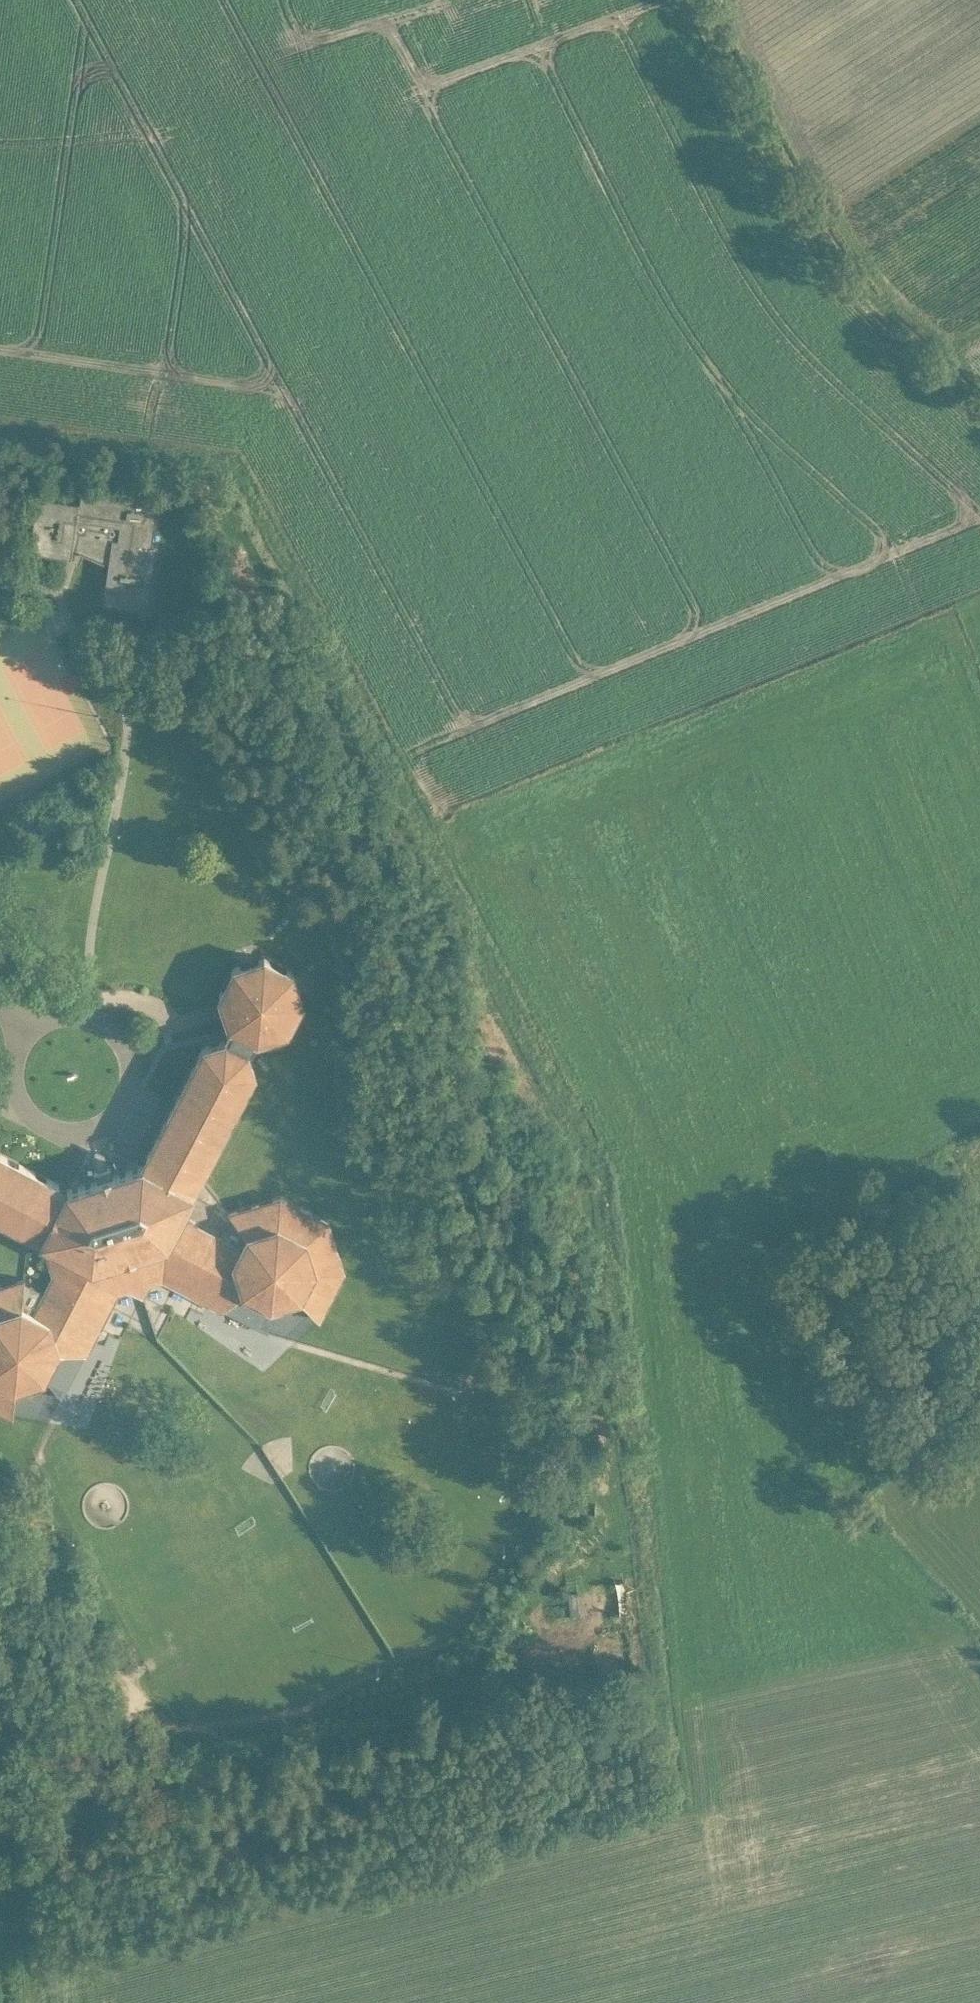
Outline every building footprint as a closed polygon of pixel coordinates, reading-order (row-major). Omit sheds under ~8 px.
[(67,556),(70,557),(78,561),(82,551),(103,560),(109,560),(103,601),(148,607),(157,544),(152,543),(158,494),(124,489),(124,490),(127,491),(126,494),(79,487),(78,490),(82,490),(81,500),(37,494),(29,548),(68,553),(67,556)] [(54,1244),(48,1256),(53,1270),(43,1289),(28,1281),(28,1274),(0,1282),(0,1407),(12,1413),(15,1387),(45,1378),(61,1348),(90,1352),(119,1294),(130,1292),(141,1297),(149,1285),(164,1280),(221,1309),(244,1292),(268,1306),(302,1296),(320,1316),(346,1270),(329,1219),(281,1193),(230,1212),(233,1213),(223,1232),(184,1213),(257,1070),(251,1051),(257,1040),(287,1030),(303,1000),(293,969),(264,957),(234,966),(219,994),(222,1002),(227,1018),(229,1025),(224,1034),(226,1039),(203,1046),(142,1164),(68,1188),(0,1153),(0,1217),(54,1244)]
